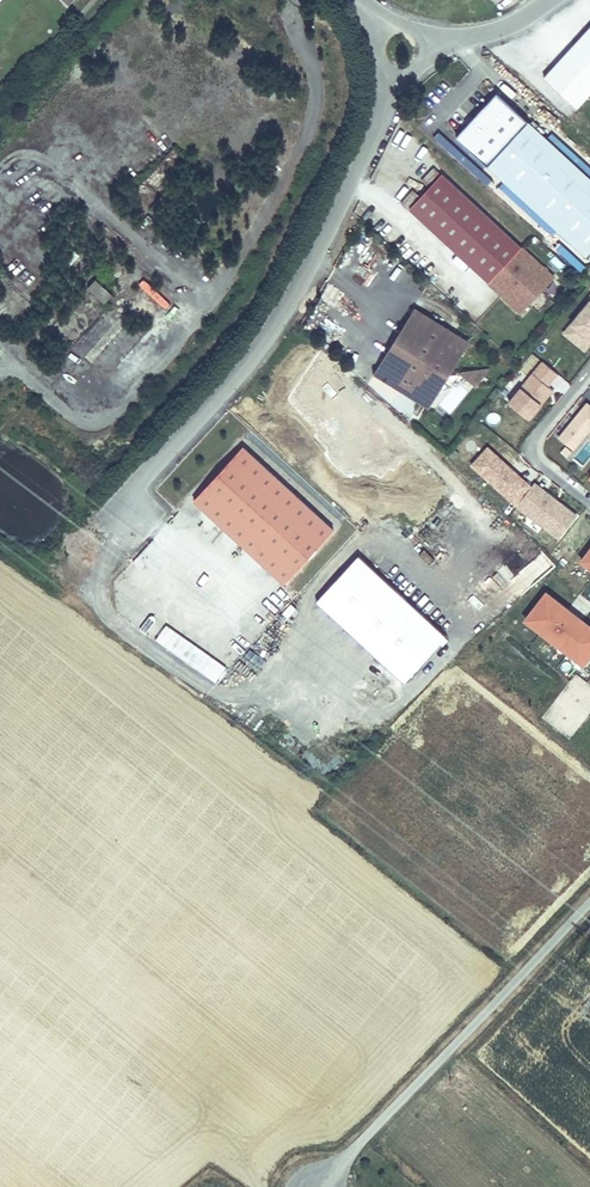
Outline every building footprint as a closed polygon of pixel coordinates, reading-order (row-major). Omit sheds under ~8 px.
[(544,77),(578,108),(589,95),(589,27),(544,77)] [(589,254),(589,177),(498,93),(457,137),(588,257),(589,254)] [(407,119),(413,109),(410,108),(409,112),(407,112),(410,107),(407,106),(401,115),(407,119)] [(521,313),(554,277),(442,174),(409,210),(521,313)] [(72,246),(79,237),(61,222),(54,230),(72,246)] [(101,238),(108,245),(115,237),(109,231),(101,238)] [(563,243),(556,250),(579,272),(586,266),(563,243)] [(98,301),(106,291),(89,277),(81,286),(98,301)] [(589,299),(562,334),(585,352),(589,346),(589,295),(587,298),(589,299)] [(470,343),(415,309),(374,374),(429,408),(470,343)] [(47,334),(41,341),(52,352),(59,345),(47,334)] [(508,403),(530,420),(554,391),(549,387),(559,375),(542,362),(508,403)] [(476,386),(490,370),(489,369),(458,372),(457,373),(476,386)] [(587,402),(558,438),(574,451),(589,431),(589,405),(587,402)] [(471,466),(516,507),(532,487),(488,447),(471,466)] [(245,450),(196,503),(284,584),(333,531),(245,450)] [(516,507),(559,541),(578,516),(536,483),(532,487),(516,507)] [(208,538),(214,544),(224,533),(218,527),(208,538)] [(589,571),(589,549),(579,563),(589,571)] [(447,638),(359,557),(316,603),(405,684),(447,638)] [(201,572),(196,583),(208,588),(212,578),(201,572)] [(589,658),(589,625),(546,592),(524,622),(583,667),(589,658)] [(165,625),(154,641),(215,683),(226,667),(165,625)]
